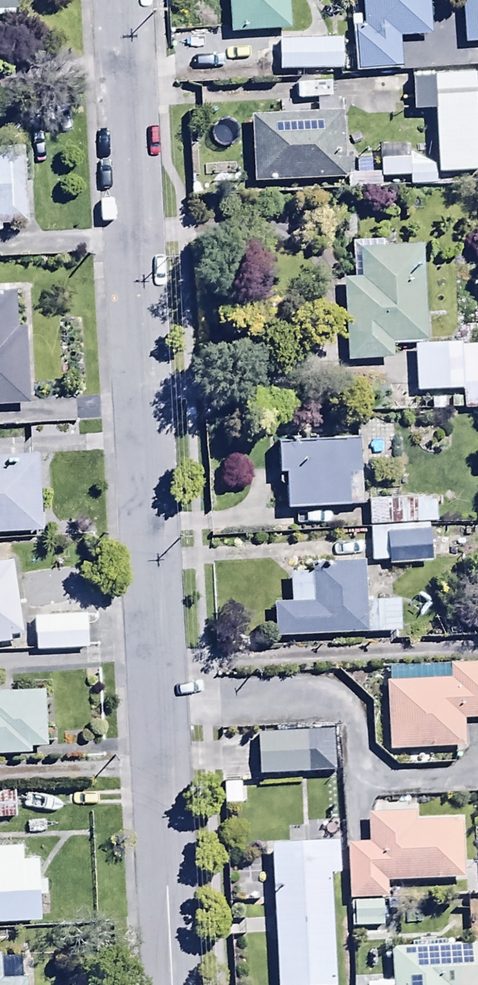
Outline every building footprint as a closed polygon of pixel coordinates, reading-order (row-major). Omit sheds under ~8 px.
[(228,11),(293,7),(293,0),(228,0),(228,11)] [(363,25),(353,26),(357,70),(400,67),(398,38),(431,35),(428,0),(361,0),(363,25)] [(463,45),(477,44),(477,0),(460,0),(463,45)] [(342,39),(278,41),(279,71),(343,69),(342,39)] [(436,184),(436,172),(477,171),(477,140),(475,74),(412,76),(412,107),(434,107),(436,156),(382,158),(383,178),(410,177),(410,185),(436,184)] [(252,163),(350,157),(346,92),(248,98),(252,163)] [(27,220),(22,145),(0,147),(0,222),(27,220)] [(428,342),(423,243),(386,243),(386,238),(368,239),(369,245),(362,246),(363,275),(341,276),(345,359),(394,356),(393,344),(428,342)] [(29,404),(24,326),(17,326),(15,292),(0,293),(0,405),(29,404)] [(463,412),(477,411),(477,344),(415,345),(417,392),(461,389),(463,412)] [(317,433),(317,438),(277,439),(278,473),(285,472),(287,509),(348,507),(347,472),(359,472),(358,437),(347,437),(347,432),(317,433)] [(35,509),(30,435),(0,437),(0,512),(35,509)] [(370,526),(427,524),(437,523),(436,498),(370,500),(370,526)] [(427,524),(370,526),(371,562),(388,561),(388,564),(428,563),(427,524)] [(7,537),(0,538),(0,614),(19,611),(7,537)] [(367,631),(365,603),(362,559),(315,562),(316,569),(291,571),(294,602),(274,603),(276,637),(367,631)] [(34,594),(34,629),(82,629),(81,594),(34,594)] [(365,603),(367,631),(402,628),(400,600),(365,603)] [(386,667),(389,751),(410,750),(411,767),(434,766),(433,750),(465,749),(463,718),(477,717),(477,662),(386,667)] [(335,751),(333,706),(251,711),(254,756),(335,751)] [(16,797),(17,769),(0,769),(0,796),(16,797)] [(330,812),(269,815),(278,971),(339,968),(330,812)] [(387,897),(386,883),(465,881),(464,820),(415,821),(415,814),(367,815),(368,844),(348,845),(349,898),(387,897)] [(36,882),(35,861),(22,861),(22,848),(0,848),(0,920),(37,919),(37,896),(45,896),(44,882),(36,882)] [(382,902),(354,903),(355,926),(383,925),(382,902)] [(391,948),(392,982),(368,983),(368,984),(477,984),(477,944),(443,945),(443,942),(413,943),(413,947),(391,948)]
